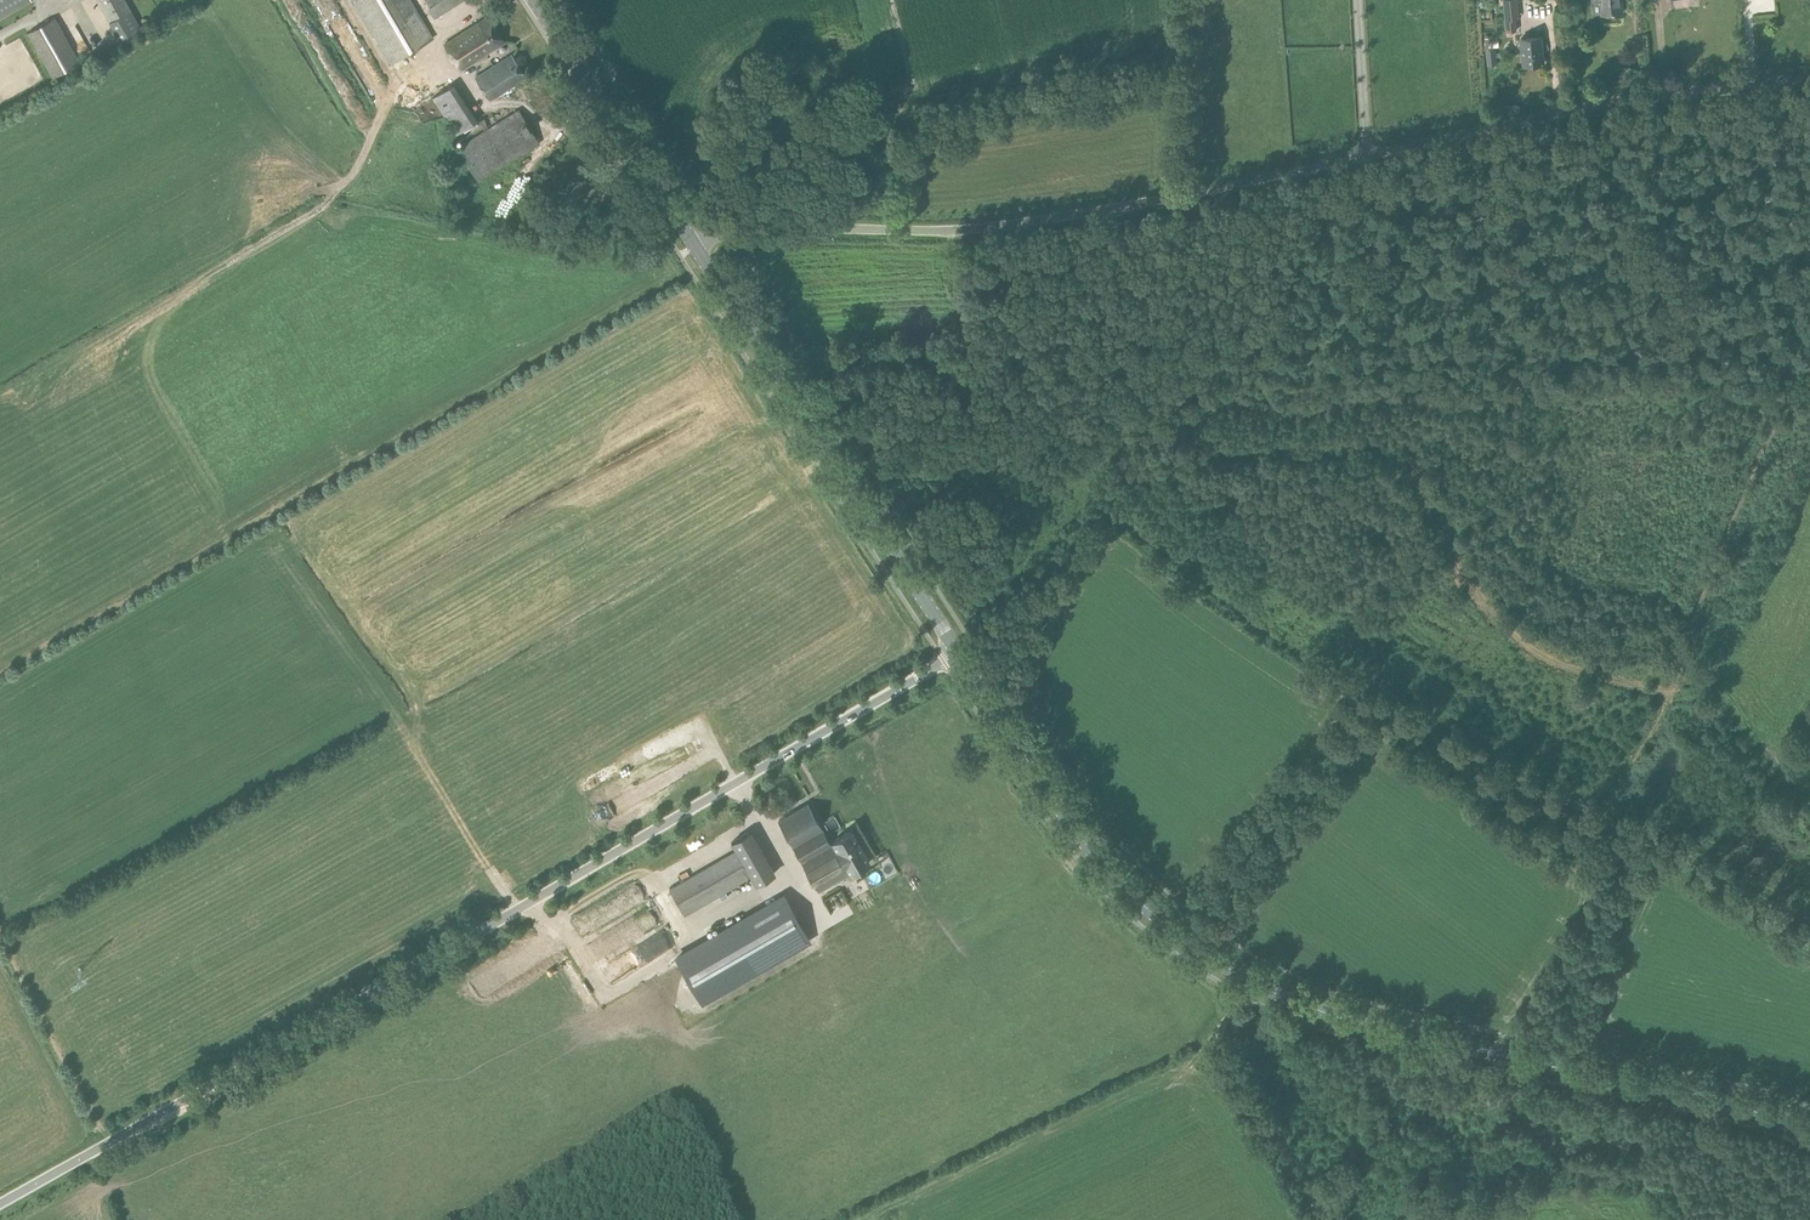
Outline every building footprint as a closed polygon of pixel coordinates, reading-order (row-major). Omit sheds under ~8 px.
[(30,0),(0,0),(0,18),(30,0)] [(127,0),(98,0),(124,42),(145,30),(127,0)] [(389,64),(434,38),(412,0),(351,0),(389,64)] [(422,7),(429,18),(457,0),(434,0),(422,7)] [(1517,31),(1516,18),(1519,18),(1517,0),(1506,0),(1508,32),(1517,31)] [(1601,14),(1623,12),(1622,0),(1600,0),(1601,14)] [(56,17),(27,33),(52,77),(80,61),(56,17)] [(462,69),(503,42),(487,17),(446,43),(462,69)] [(1520,37),(1522,66),(1533,65),(1534,67),(1539,66),(1540,64),(1545,63),(1542,35),(1520,37)] [(491,99),(526,77),(511,54),(476,76),(491,99)] [(1496,56),(1487,57),(1488,65),(1497,64),(1496,56)] [(455,135),(475,123),(451,84),(430,96),(455,135)] [(519,109),(457,147),(478,181),(540,143),(519,109)] [(649,748),(667,741),(665,736),(647,743),(649,748)] [(850,873),(870,862),(852,830),(832,841),(833,843),(831,844),(808,803),(778,820),(819,891),(850,873)] [(756,885),(773,875),(748,833),(731,842),(756,885)] [(685,915),(750,877),(735,850),(669,888),(685,915)] [(847,884),(852,892),(865,885),(860,876),(847,884)] [(785,896),(766,907),(677,958),(701,1001),(789,951),(791,950),(792,949),(793,948),(798,946),(810,939),(785,896)] [(848,901),(806,923),(814,939),(857,916),(848,901)] [(617,926),(607,932),(613,942),(623,936),(617,926)] [(658,954),(670,943),(659,931),(647,941),(658,954)] [(837,976),(841,986),(868,976),(864,965),(837,976)]
